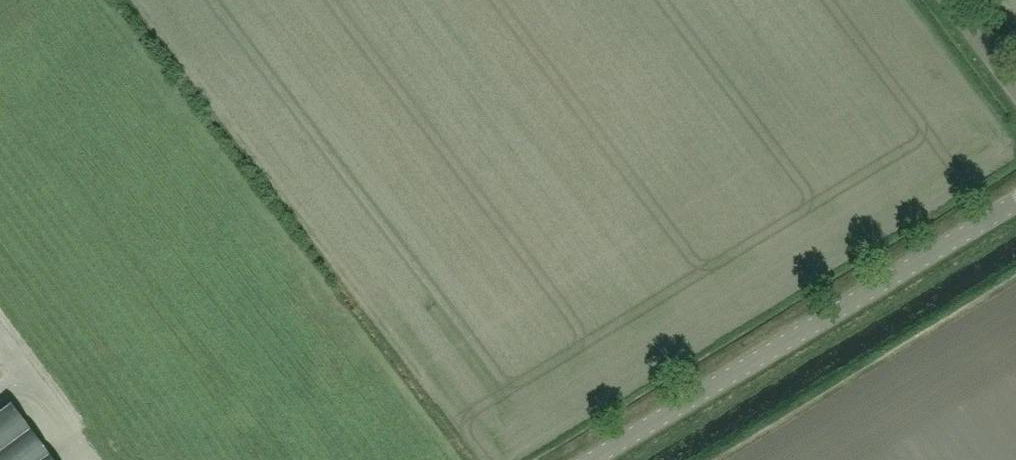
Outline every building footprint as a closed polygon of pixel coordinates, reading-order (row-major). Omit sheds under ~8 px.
[(0,414),(0,459),(54,459),(12,404),(0,414)]
